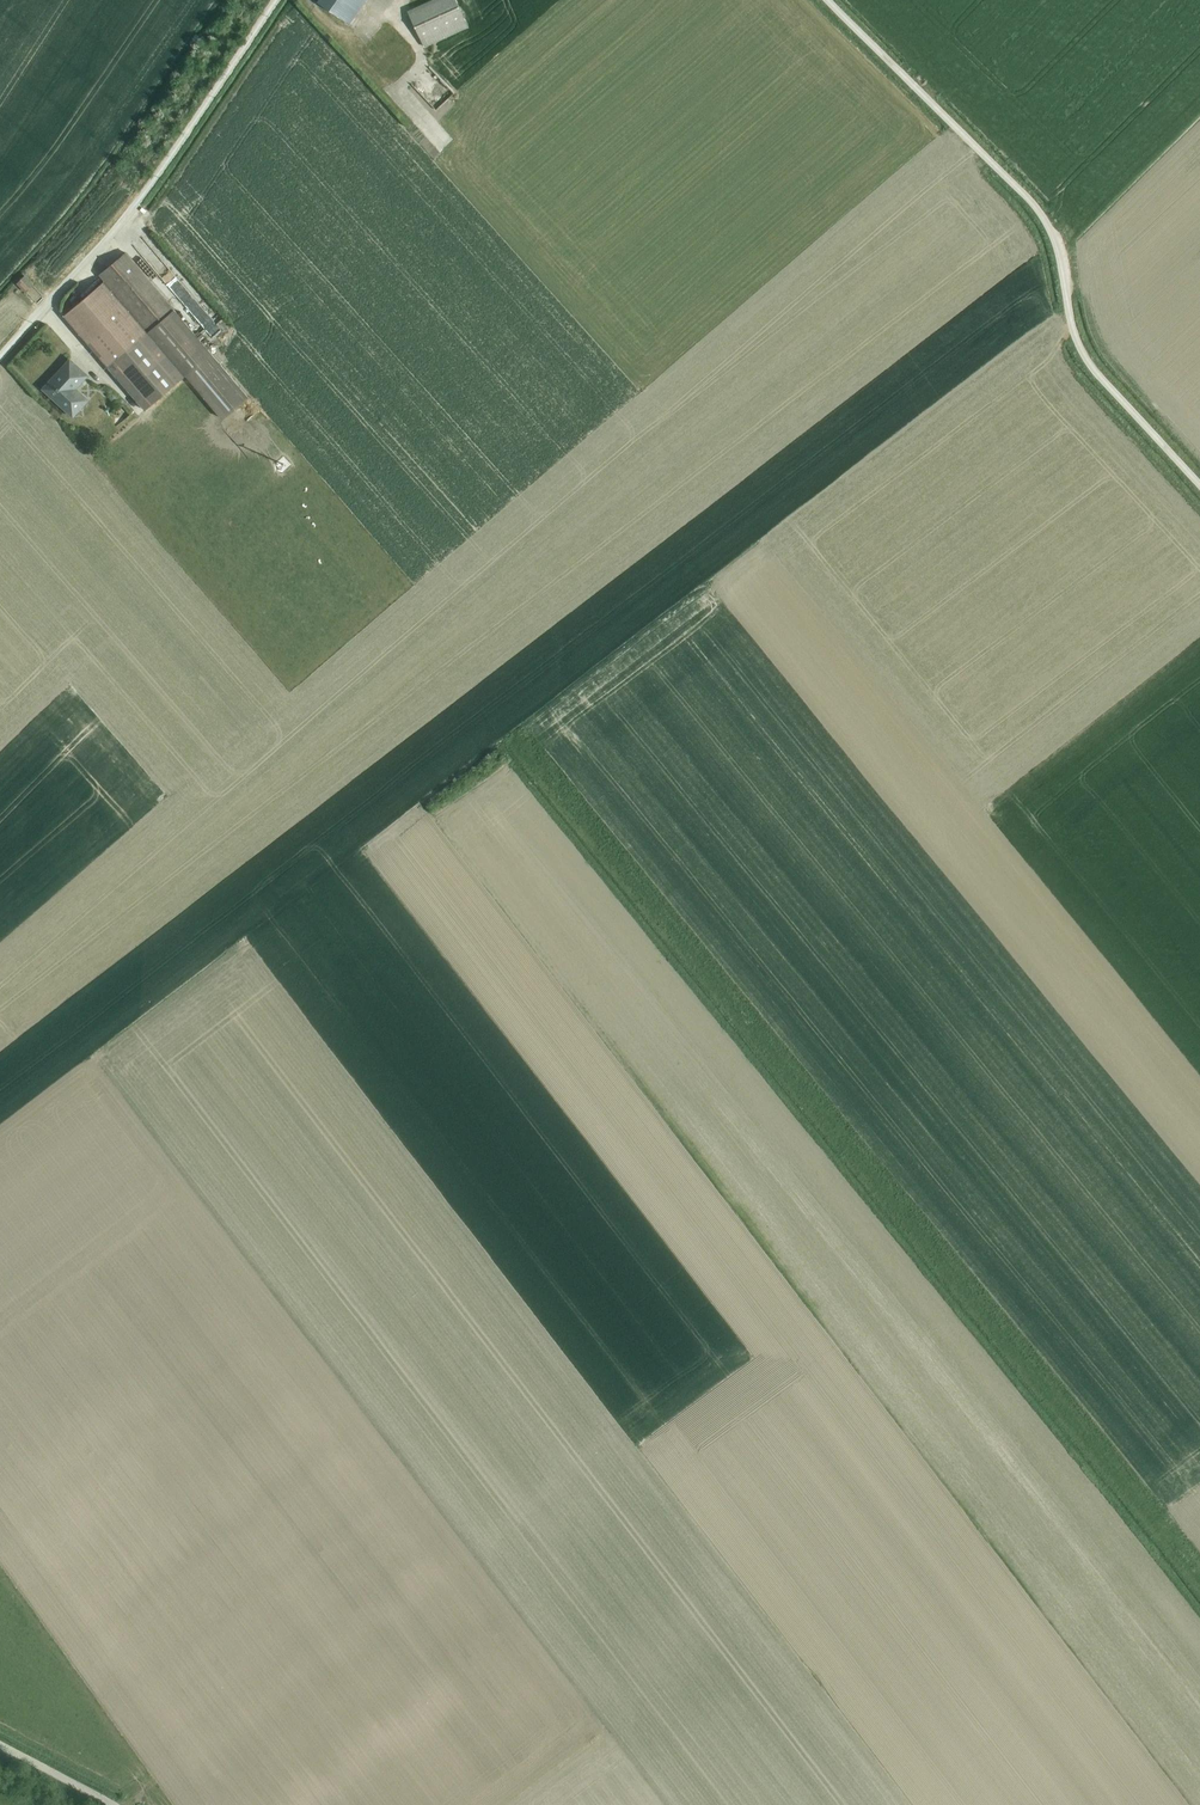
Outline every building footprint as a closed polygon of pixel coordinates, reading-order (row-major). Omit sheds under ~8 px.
[(318,2),(350,24),(367,0),(319,0),(318,2)] [(408,11),(425,47),(469,27),(456,0),(431,0),(408,11)] [(435,61),(430,67),(442,80),(447,74),(435,61)] [(148,233),(143,237),(156,254),(161,250),(148,233)] [(253,398),(132,253),(106,275),(228,419),(253,398)] [(24,292),(33,285),(26,276),(17,282),(24,292)] [(108,282),(65,318),(146,414),(189,378),(108,282)] [(46,386),(76,421),(96,403),(82,387),(93,378),(77,359),(46,386)]
